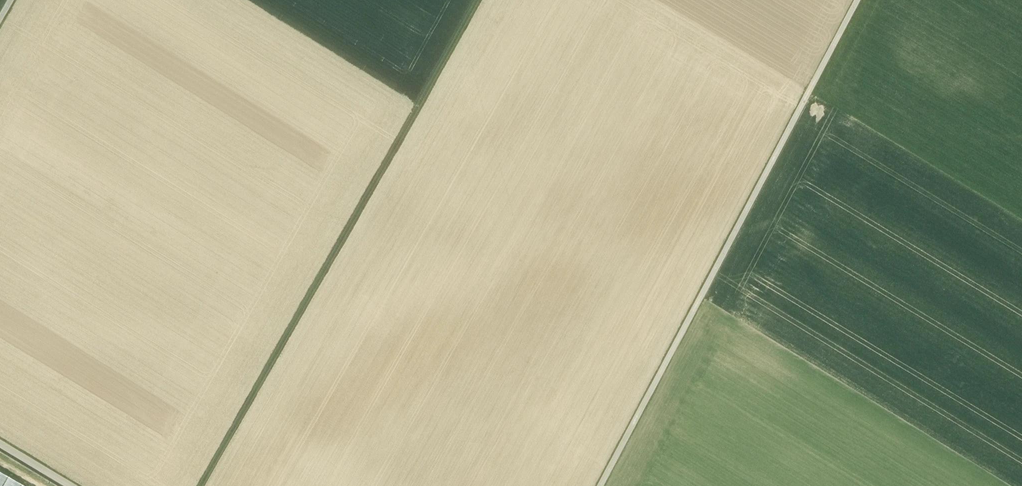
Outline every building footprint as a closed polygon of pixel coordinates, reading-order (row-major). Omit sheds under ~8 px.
[(0,450),(0,485),(59,485),(0,450)]
